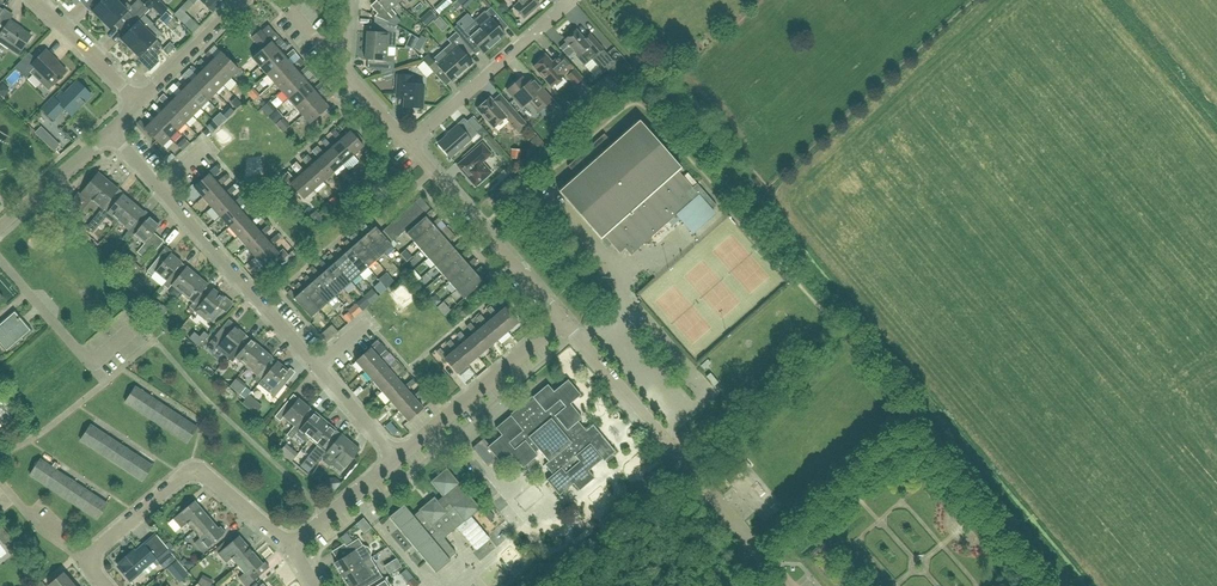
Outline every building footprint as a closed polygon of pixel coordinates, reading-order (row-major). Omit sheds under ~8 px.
[(100,20),(118,1),(119,2),(121,0),(102,0),(91,11),(100,20)] [(144,5),(140,0),(138,0),(131,7),(127,3),(124,6),(119,2),(118,1),(100,20),(109,29),(122,16),(127,21),(144,5)] [(175,14),(186,24),(191,19),(185,12),(193,4),(194,5),(199,0),(189,0),(175,14)] [(384,20),(387,22),(396,14),(391,9),(397,3),(395,0),(376,0),(383,8),(374,16),(384,20)] [(437,4),(436,4),(441,12),(455,2),(454,0),(435,0),(437,4)] [(533,0),(518,0),(519,2),(513,7),(523,18),(535,8),(531,2),(533,0)] [(129,48),(152,25),(153,24),(144,16),(150,10),(144,5),(127,21),(132,26),(120,39),(129,48)] [(474,22),(494,44),(505,35),(494,23),(500,18),(490,7),(474,22)] [(164,18),(173,29),(180,23),(171,12),(164,18)] [(0,20),(0,43),(18,55),(22,50),(32,35),(10,21),(8,23),(1,19),(0,20)] [(366,31),(365,46),(387,47),(388,38),(395,39),(396,25),(387,22),(384,20),(383,32),(366,31)] [(452,29),(455,32),(466,45),(468,47),(473,42),(483,54),(494,44),(474,22),(468,27),(462,21),(452,29)] [(162,45),(156,40),(162,35),(152,25),(129,48),(138,57),(151,44),(157,50),(162,45)] [(269,26),(263,31),(269,39),(275,33),(269,26)] [(576,30),(575,31),(573,30),(568,33),(569,36),(564,40),(578,55),(576,57),(584,66),(602,49),(591,37),(586,41),(576,30)] [(252,58),(259,67),(278,50),(277,49),(273,44),(281,37),(276,32),(275,33),(269,39),(267,40),(260,32),(252,38),(262,49),(252,58)] [(442,50),(447,56),(461,72),(472,63),(461,50),(466,45),(455,32),(446,40),(450,44),(442,50)] [(167,56),(175,48),(170,43),(162,51),(167,56)] [(285,58),(284,57),(280,52),(287,46),(284,43),(277,49),(278,50),(259,67),(266,75),(285,58)] [(393,70),(394,62),(394,56),(387,56),(387,47),(365,46),(364,60),(381,61),(380,74),(393,70)] [(25,57),(14,67),(25,78),(30,73),(41,84),(46,79),(52,85),(59,78),(58,77),(65,70),(53,59),(53,58),(45,50),(36,59),(36,60),(32,64),(25,57)] [(266,75),(273,83),(292,66),(292,64),(288,60),(292,56),(293,58),(297,54),(293,50),(284,57),(285,58),(266,75)] [(451,82),(461,72),(447,56),(442,50),(431,60),(428,55),(422,60),(434,74),(440,70),(451,82)] [(205,55),(211,61),(212,60),(230,78),(238,70),(220,52),(214,58),(208,51),(205,55)] [(546,55),(545,57),(543,56),(539,59),(540,61),(533,67),(550,87),(563,75),(566,72),(569,74),(577,82),(581,79),(560,55),(552,62),(546,55)] [(300,66),(304,63),(305,62),(300,57),(292,64),(292,66),(273,83),(280,91),(299,74),(299,73),(295,68),(299,64),(300,66)] [(197,62),(204,68),(222,86),(230,78),(212,60),(211,61),(207,65),(200,59),(197,62)] [(280,91),(288,99),(306,82),(306,81),(312,75),(314,74),(307,66),(305,67),(299,73),(299,74),(280,91)] [(204,68),(199,73),(193,67),(190,70),(196,76),(215,93),(222,86),(204,68)] [(182,77),(189,84),(189,83),(207,101),(215,93),(196,76),(192,81),(185,74),(182,77)] [(288,99),(295,107),(313,90),(312,89),(309,85),(316,79),(312,75),(306,81),(306,82),(288,99)] [(422,107),(424,84),(411,84),(412,76),(397,75),(396,90),(404,91),(403,107),(413,108),(413,107),(422,107)] [(533,78),(527,83),(522,77),(506,90),(521,107),(529,101),(538,111),(552,99),(533,78)] [(71,115),(91,95),(77,81),(64,94),(62,92),(55,99),(53,97),(42,108),(53,119),(63,108),(71,115)] [(189,83),(189,84),(184,88),(178,82),(175,85),(181,91),(199,109),(207,101),(189,83)] [(295,107),(302,115),(321,99),(320,97),(315,93),(322,86),(319,83),(312,89),(313,90),(295,107)] [(167,93),(173,99),(192,116),(199,109),(181,91),(176,96),(170,90),(167,93)] [(328,90),(327,91),(320,97),(321,99),(302,115),(309,123),(328,107),(323,101),(326,97),(328,100),(333,96),(328,90)] [(507,103),(500,94),(493,101),(490,97),(476,109),(493,128),(506,116),(512,123),(510,124),(518,133),(519,131),(526,125),(507,103)] [(160,100),(166,107),(166,106),(184,124),(192,116),(173,99),(169,103),(163,97),(160,100)] [(261,108),(268,116),(274,110),(267,103),(261,108)] [(159,114),(177,131),(184,124),(166,106),(166,107),(161,111),(155,105),(152,108),(158,114),(159,114)] [(228,106),(221,114),(226,119),(234,111),(228,106)] [(144,115),(151,122),(169,139),(177,131),(159,114),(158,114),(154,119),(147,112),(144,115)] [(276,125),(282,133),(289,127),(282,119),(276,125)] [(437,143),(450,158),(478,133),(465,119),(437,143)] [(151,122),(146,126),(140,120),(137,123),(143,129),(144,129),(162,146),(169,139),(151,122)] [(206,127),(212,132),(217,127),(212,122),(206,127)] [(673,218),(677,218),(680,219),(680,212),(683,209),(677,202),(691,189),(691,188),(678,174),(682,171),(638,122),(612,145),(602,135),(567,166),(576,176),(559,192),(602,241),(606,238),(619,253),(624,248),(631,255),(644,244),(651,244),(651,237),(673,218)] [(331,134),(338,142),(340,140),(353,155),(363,146),(350,132),(342,139),(334,131),(331,134)] [(184,138),(177,145),(181,150),(189,143),(184,138)] [(321,142),(328,151),(330,149),(343,164),(353,155),(340,140),(338,142),(332,147),(325,139),(321,142)] [(482,163),(492,154),(485,147),(481,150),(478,146),(465,157),(470,163),(461,171),(475,186),(491,173),(482,163)] [(311,151),(318,159),(320,157),(333,172),(343,164),(330,149),(328,151),(322,156),(315,148),(311,151)] [(374,155),(363,165),(372,175),(383,165),(374,155)] [(301,160),(308,168),(310,166),(323,181),(333,172),(320,157),(318,159),(312,165),(305,156),(301,160)] [(292,168),(299,176),(301,175),(314,190),(323,181),(310,166),(308,168),(302,173),(295,165),(292,168)] [(218,184),(216,182),(211,176),(218,170),(214,166),(207,172),(209,174),(193,187),(203,198),(218,184)] [(91,199),(101,208),(111,197),(117,189),(97,173),(73,202),(82,210),(91,199)] [(301,175),(299,176),(293,182),(285,174),(281,177),(289,185),(290,184),(303,199),(314,190),(301,175)] [(203,198),(211,207),(227,194),(225,192),(220,186),(227,180),(223,176),(216,182),(218,184),(203,198)] [(680,219),(677,218),(689,231),(711,211),(711,210),(715,206),(695,184),(691,188),(691,189),(677,202),(683,209),(680,212),(680,219)] [(232,186),(225,192),(227,194),(211,207),(220,217),(235,204),(234,202),(228,196),(235,190),(232,186)] [(132,202),(122,194),(116,201),(111,197),(101,208),(98,212),(104,216),(106,213),(117,221),(132,202)] [(220,217),(229,227),(244,214),(242,212),(237,206),(244,200),(240,196),(234,202),(235,204),(220,217)] [(420,197),(415,202),(424,212),(429,208),(420,197)] [(133,235),(142,224),(137,219),(144,211),(132,202),(117,221),(128,230),(125,234),(130,238),(133,235)] [(415,202),(409,206),(419,217),(424,212),(415,202)] [(249,206),(242,212),(244,214),(229,227),(237,237),(252,224),(251,222),(246,216),(253,209),(249,206)] [(413,222),(419,217),(409,206),(404,212),(413,222)] [(408,234),(415,243),(434,226),(434,225),(430,220),(436,215),(432,211),(426,216),(427,217),(408,234)] [(404,212),(398,217),(407,227),(413,222),(404,212)] [(237,237),(246,247),(261,234),(259,232),(254,226),(262,220),(258,215),(251,222),(252,224),(237,237)] [(142,224),(133,235),(144,243),(137,252),(142,257),(158,237),(153,233),(160,225),(149,216),(143,224),(142,224)] [(398,217),(393,222),(402,232),(407,227),(398,217)] [(442,234),(440,233),(437,228),(442,223),(440,220),(434,225),(434,226),(415,243),(422,251),(442,234)] [(393,222),(387,226),(397,237),(402,232),(393,222)] [(267,225),(259,232),(261,234),(246,247),(254,257),(270,243),(268,241),(263,236),(270,229),(267,225)] [(366,234),(383,252),(391,245),(375,227),(368,232),(363,226),(360,229),(365,235),(366,234)] [(387,226),(382,231),(392,241),(397,237),(387,226)] [(422,251),(429,259),(449,242),(447,241),(444,237),(449,232),(446,228),(440,233),(442,234),(422,251)] [(374,260),(383,252),(366,234),(365,235),(360,239),(355,233),(352,236),(357,242),(358,241),(374,260)] [(268,262),(274,268),(288,256),(283,250),(278,253),(272,246),(279,240),(275,235),(268,241),(270,243),(254,257),(263,267),(268,262)] [(449,242),(429,259),(436,267),(456,250),(454,249),(451,245),(456,240),(453,236),(447,241),(449,242)] [(343,243),(349,249),(350,248),(366,267),(374,260),(358,241),(357,242),(352,247),(346,240),(343,243)] [(436,267),(443,275),(462,259),(461,258),(458,253),(464,248),(460,244),(454,249),(456,250),(436,267)] [(358,274),(366,267),(350,248),(349,249),(344,254),(338,247),(335,250),(341,256),(342,255),(358,274)] [(468,252),(461,258),(462,259),(443,275),(450,283),(469,267),(469,266),(464,261),(470,256),(468,252)] [(175,270),(181,262),(170,253),(164,261),(159,257),(147,271),(152,276),(155,272),(166,281),(175,270)] [(327,257),(333,264),(334,263),(350,281),(358,274),(342,255),(341,256),(336,261),(330,254),(327,257)] [(342,288),(350,281),(334,263),(333,264),(328,268),(322,261),(319,264),(325,271),(326,270),(342,288)] [(450,283),(457,291),(477,275),(476,273),(472,269),(477,264),(474,261),(469,266),(469,267),(450,283)] [(182,294),(197,275),(186,266),(180,274),(175,270),(166,281),(163,284),(168,289),(171,285),(182,294)] [(318,277),(334,295),(342,288),(326,270),(325,271),(320,275),(314,268),(311,271),(317,278),(318,277)] [(482,268),(476,273),(477,275),(457,291),(464,300),(484,283),(478,277),(485,272),(482,268)] [(190,307),(194,311),(198,307),(207,296),(206,296),(201,292),(208,284),(197,275),(182,294),(193,303),(190,307)] [(326,302),(334,295),(318,277),(317,278),(312,282),(306,275),(303,278),(309,285),(310,284),(326,302)] [(576,277),(570,283),(574,287),(580,282),(576,277)] [(9,292),(0,281),(0,300),(9,292)] [(295,285),(300,292),(302,291),(318,310),(326,302),(310,284),(309,285),(304,289),(298,282),(295,285)] [(203,322),(205,319),(211,324),(223,310),(217,305),(224,298),(213,289),(206,296),(207,296),(198,307),(194,311),(192,313),(203,322)] [(378,297),(372,289),(364,296),(370,303),(378,297)] [(310,317),(318,310),(302,291),(300,292),(296,296),(290,290),(287,292),(292,299),(293,298),(310,317)] [(361,311),(356,304),(348,311),(354,317),(361,311)] [(489,307),(486,310),(492,317),(494,316),(507,332),(518,323),(505,307),(496,315),(489,307)] [(31,330),(14,310),(0,323),(0,346),(6,352),(31,330)] [(476,318),(482,325),(483,324),(497,340),(507,332),(494,316),(492,317),(486,310),(479,315),(476,318)] [(466,327),(472,334),(474,333),(487,348),(497,340),(483,324),(482,325),(475,331),(469,324),(466,327)] [(239,342),(245,335),(234,325),(228,333),(223,329),(211,344),(216,348),(219,344),(230,353),(239,342)] [(455,335),(462,343),(464,341),(477,357),(487,348),(474,333),(472,334),(466,339),(459,331),(455,335)] [(199,338),(194,333),(189,339),(198,347),(207,336),(204,333),(199,338)] [(246,366),(261,348),(250,339),(244,346),(239,342),(230,353),(227,357),(232,361),(235,357),(246,366)] [(355,361),(364,371),(378,359),(377,358),(371,351),(379,343),(377,340),(368,348),(369,349),(355,361)] [(446,343),(453,351),(454,349),(467,365),(477,357),(464,341),(462,343),(455,348),(449,340),(446,343)] [(262,379),(271,368),(266,364),(272,357),(261,348),(246,366),(257,375),(254,379),(259,383),(262,379)] [(457,374),(467,365),(454,349),(453,351),(446,356),(440,348),(435,352),(442,359),(444,358),(457,374)] [(385,350),(377,358),(378,359),(364,371),(372,381),(386,369),(385,367),(379,361),(387,353),(385,350)] [(393,360),(385,367),(386,369),(372,381),(381,391),(395,378),(394,376),(401,370),(396,364),(393,360)] [(271,368),(262,379),(273,388),(270,392),(275,396),(287,382),(282,378),(288,370),(277,361),(271,368)] [(405,373),(401,370),(394,376),(395,378),(381,391),(389,400),(404,388),(403,387),(397,380),(405,373)] [(389,400),(398,410),(412,397),(411,396),(406,390),(413,383),(410,380),(403,387),(404,388),(389,400)] [(547,384),(532,397),(534,400),(512,418),(510,415),(495,428),(501,435),(489,446),(487,447),(497,459),(500,462),(510,454),(522,468),(538,455),(535,452),(538,450),(548,462),(545,464),(553,474),(546,480),(559,495),(573,483),(579,491),(594,478),(588,471),(602,459),(604,461),(615,452),(591,423),(584,429),(578,422),(582,418),(570,404),(580,395),(567,380),(553,392),(547,384)] [(125,402),(141,412),(151,397),(135,387),(125,402)] [(419,390),(411,396),(412,397),(398,410),(408,421),(422,409),(414,400),(422,393),(419,390)] [(166,408),(151,397),(141,412),(156,422),(166,408)] [(303,415),(309,407),(298,398),(292,406),(287,402),(275,417),(280,421),(283,417),(294,426),(303,415)] [(156,422),(171,433),(181,418),(166,408),(156,422)] [(310,440),(325,421),(314,412),(308,419),(303,415),(294,426),(286,435),(292,440),(297,433),(298,433),(298,436),(305,442),(307,441),(307,442),(305,444),(306,445),(310,440)] [(186,443),(193,433),(196,428),(181,418),(171,433),(186,443)] [(322,457),(334,441),(330,437),(336,430),(325,421),(310,440),(321,448),(313,458),(317,462),(322,457)] [(80,440),(96,451),(106,435),(90,425),(80,440)] [(359,449),(352,443),(341,434),(334,441),(322,457),(322,461),(328,466),(332,465),(340,472),(359,449)] [(121,445),(106,435),(96,451),(111,461),(121,445)] [(482,441),(473,448),(474,450),(489,466),(497,459),(487,447),(489,446),(484,439),(482,441)] [(111,461),(126,471),(136,455),(121,445),(111,461)] [(152,466),(136,455),(126,471),(142,481),(152,466)] [(30,475),(47,486),(57,471),(40,459),(30,475)] [(444,538),(464,521),(478,509),(446,470),(431,482),(444,497),(438,502),(434,498),(413,516),(404,504),(389,517),(401,532),(402,530),(407,536),(405,537),(435,573),(450,560),(448,558),(455,552),(444,538)] [(74,481),(57,471),(47,486),(64,497),(74,481)] [(64,497),(80,508),(90,492),(74,481),(64,497)] [(586,498),(601,487),(598,482),(583,493),(586,498)] [(90,492),(80,508),(97,519),(107,503),(90,492)] [(193,531),(209,518),(194,500),(173,518),(182,528),(187,524),(193,531)] [(489,521),(494,518),(486,508),(482,512),(489,521)] [(507,508),(501,513),(529,546),(534,542),(507,508)] [(202,552),(225,532),(220,526),(217,528),(209,518),(193,531),(199,538),(194,543),(202,552)] [(145,527),(139,530),(145,538),(150,534),(145,527)] [(174,560),(168,553),(169,551),(155,534),(129,556),(127,554),(117,563),(119,565),(117,566),(130,581),(154,560),(162,569),(174,560)] [(231,558),(237,566),(253,552),(239,536),(217,554),(225,563),(231,558)] [(334,563),(342,575),(370,558),(369,556),(370,552),(367,548),(363,547),(358,538),(344,547),(348,554),(334,563)] [(237,566),(243,572),(237,577),(245,585),(247,585),(258,577),(253,572),(263,563),(253,552),(237,566)] [(511,571),(523,565),(519,554),(506,560),(511,571)] [(370,558),(342,575),(348,585),(352,585),(363,579),(368,585),(382,577),(370,558)] [(178,578),(187,575),(181,561),(172,564),(178,578)] [(48,585),(71,585),(73,584),(63,572),(48,585)] [(412,573),(393,585),(394,585),(420,585),(412,573)] [(201,585),(209,585),(212,581),(201,575),(197,581),(201,585)]
